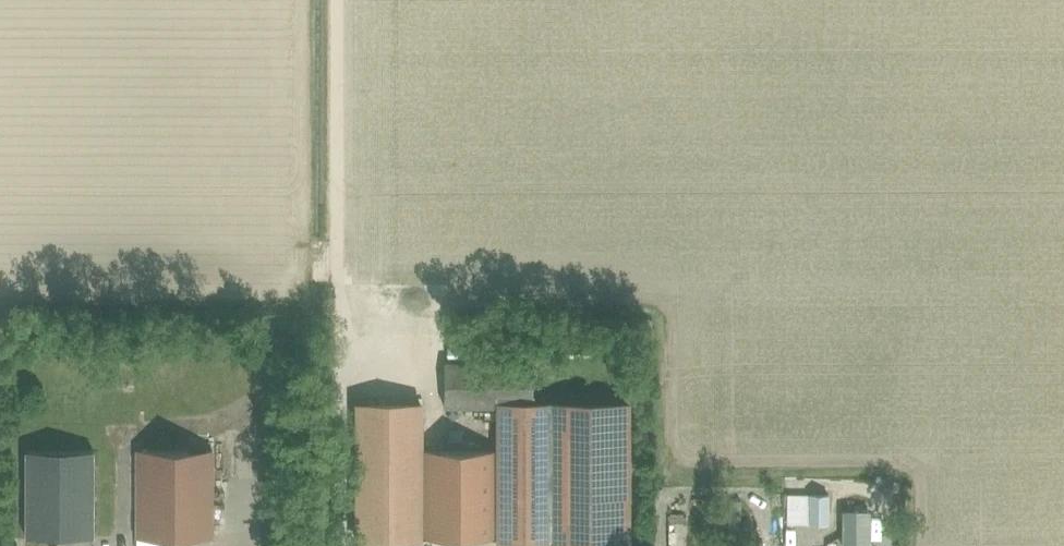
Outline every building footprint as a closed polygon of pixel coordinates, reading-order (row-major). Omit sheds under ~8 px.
[(533,401),(533,363),(444,362),(444,406),(495,407),(495,450),(423,450),(423,402),(354,402),(354,542),(422,542),(422,538),(495,538),(495,544),(630,544),(630,401),(533,401)] [(26,450),(26,536),(94,536),(94,450),(26,450)] [(213,536),(213,450),(137,450),(137,536),(213,536)] [(810,494),(810,523),(828,524),(829,494),(810,494)]
